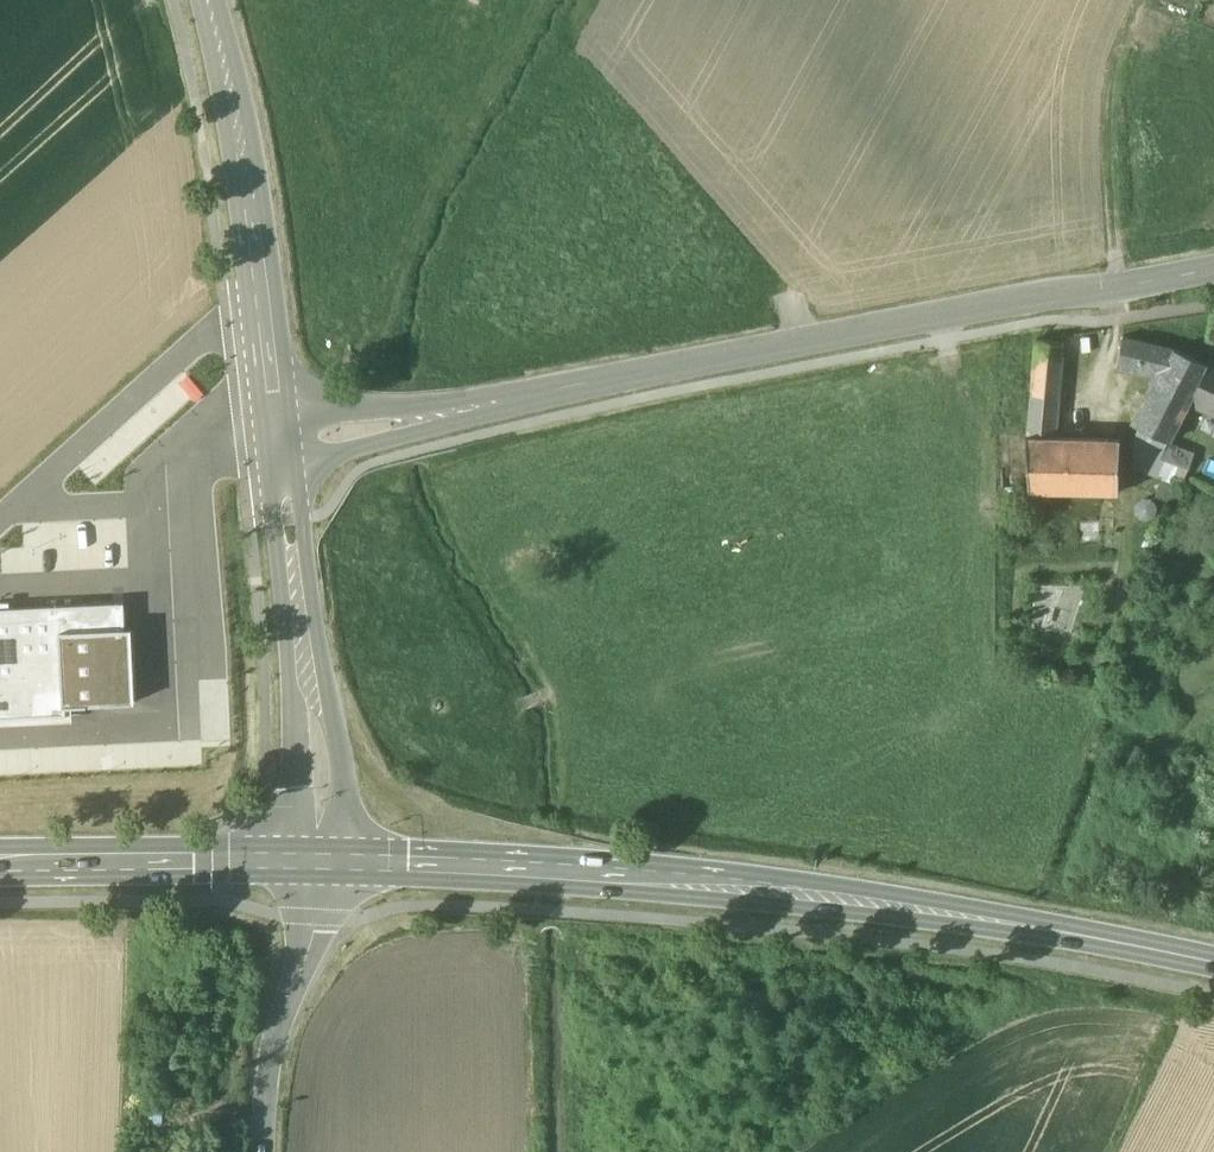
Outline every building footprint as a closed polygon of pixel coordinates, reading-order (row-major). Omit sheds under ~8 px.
[(1175,347),(1123,335),(1118,362),(1160,376),(1175,347)] [(1063,342),(1036,340),(1028,436),(1057,437),(1063,342)] [(1207,364),(1175,347),(1160,376),(1135,424),(1141,427),(1168,441),(1189,399),(1207,364)] [(1207,364),(1189,399),(1213,411),(1213,367),(1207,364)] [(1168,441),(1141,427),(1135,439),(1135,466),(1152,473),(1158,459),(1160,455),(1168,441)] [(1057,437),(1028,436),(1028,489),(1065,490),(1065,437),(1057,437)] [(1119,439),(1065,437),(1065,490),(1118,492),(1119,439)] [(1188,467),(1160,455),(1158,459),(1152,473),(1181,484),(1188,467)] [(0,608),(0,718),(65,714),(65,705),(136,701),(131,627),(126,628),(124,601),(0,608)]
